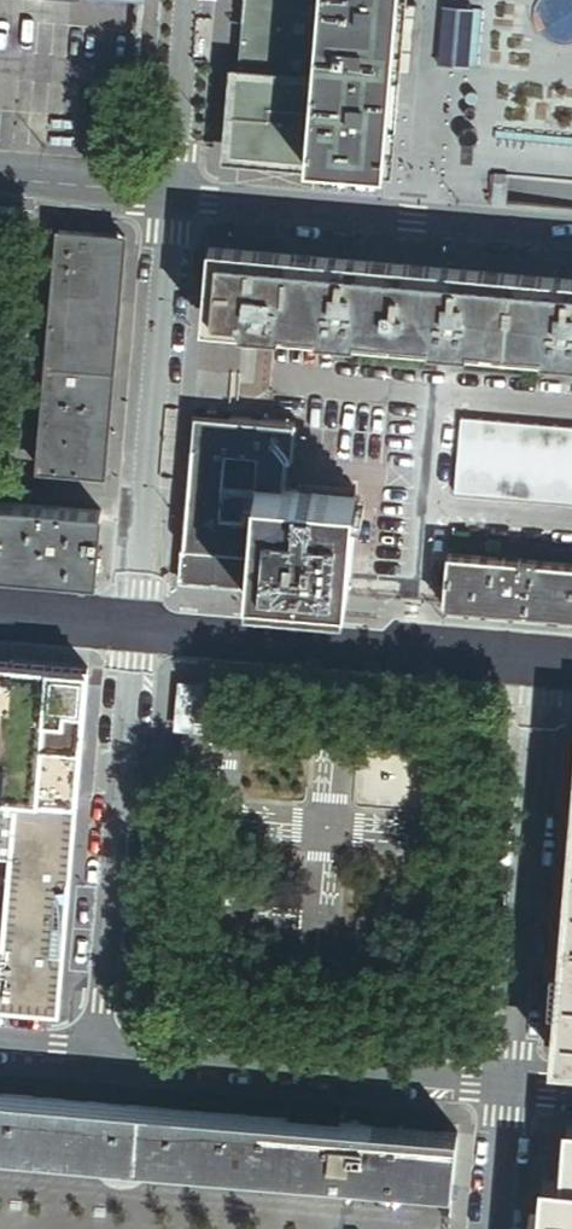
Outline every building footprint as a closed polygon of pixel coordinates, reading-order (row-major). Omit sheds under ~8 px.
[(239,77),(315,83),(322,0),(245,0),(239,77)] [(315,83),(308,162),(386,169),(391,116),(401,0),(322,0),(315,83)] [(232,156),(308,162),(315,83),(239,77),(232,156)] [(128,237),(61,231),(40,469),(107,475),(128,237)] [(219,255),(214,316),(243,319),(243,328),(571,356),(571,285),(219,255)] [(228,421),(196,418),(184,554),(250,559),(256,489),(284,491),(286,460),(292,461),(295,425),(229,419),(228,421)] [(461,420),(454,494),(571,505),(571,429),(461,420)] [(301,492),(284,491),(256,489),(250,559),(248,589),(348,598),(357,497),(314,494),(301,492)] [(0,504),(0,570),(98,579),(104,513),(0,504)] [(250,559),(184,554),(182,583),(248,589),(250,559)] [(448,556),(443,608),(571,619),(571,566),(448,556)] [(0,664),(0,800),(18,801),(78,806),(90,672),(0,664)] [(187,733),(215,736),(223,737),(227,694),(183,689),(179,733),(187,733)] [(0,800),(0,1009),(18,801),(0,800)] [(78,806),(18,801),(0,1009),(60,1014),(78,806)] [(557,1059),(571,1060),(571,889),(557,1059)] [(455,1198),(460,1140),(308,1127),(0,1100),(0,1159),(302,1185),(390,1193),(416,1195),(455,1198)] [(564,1190),(546,1189),(543,1228),(571,1228),(571,1191),(564,1190)]
